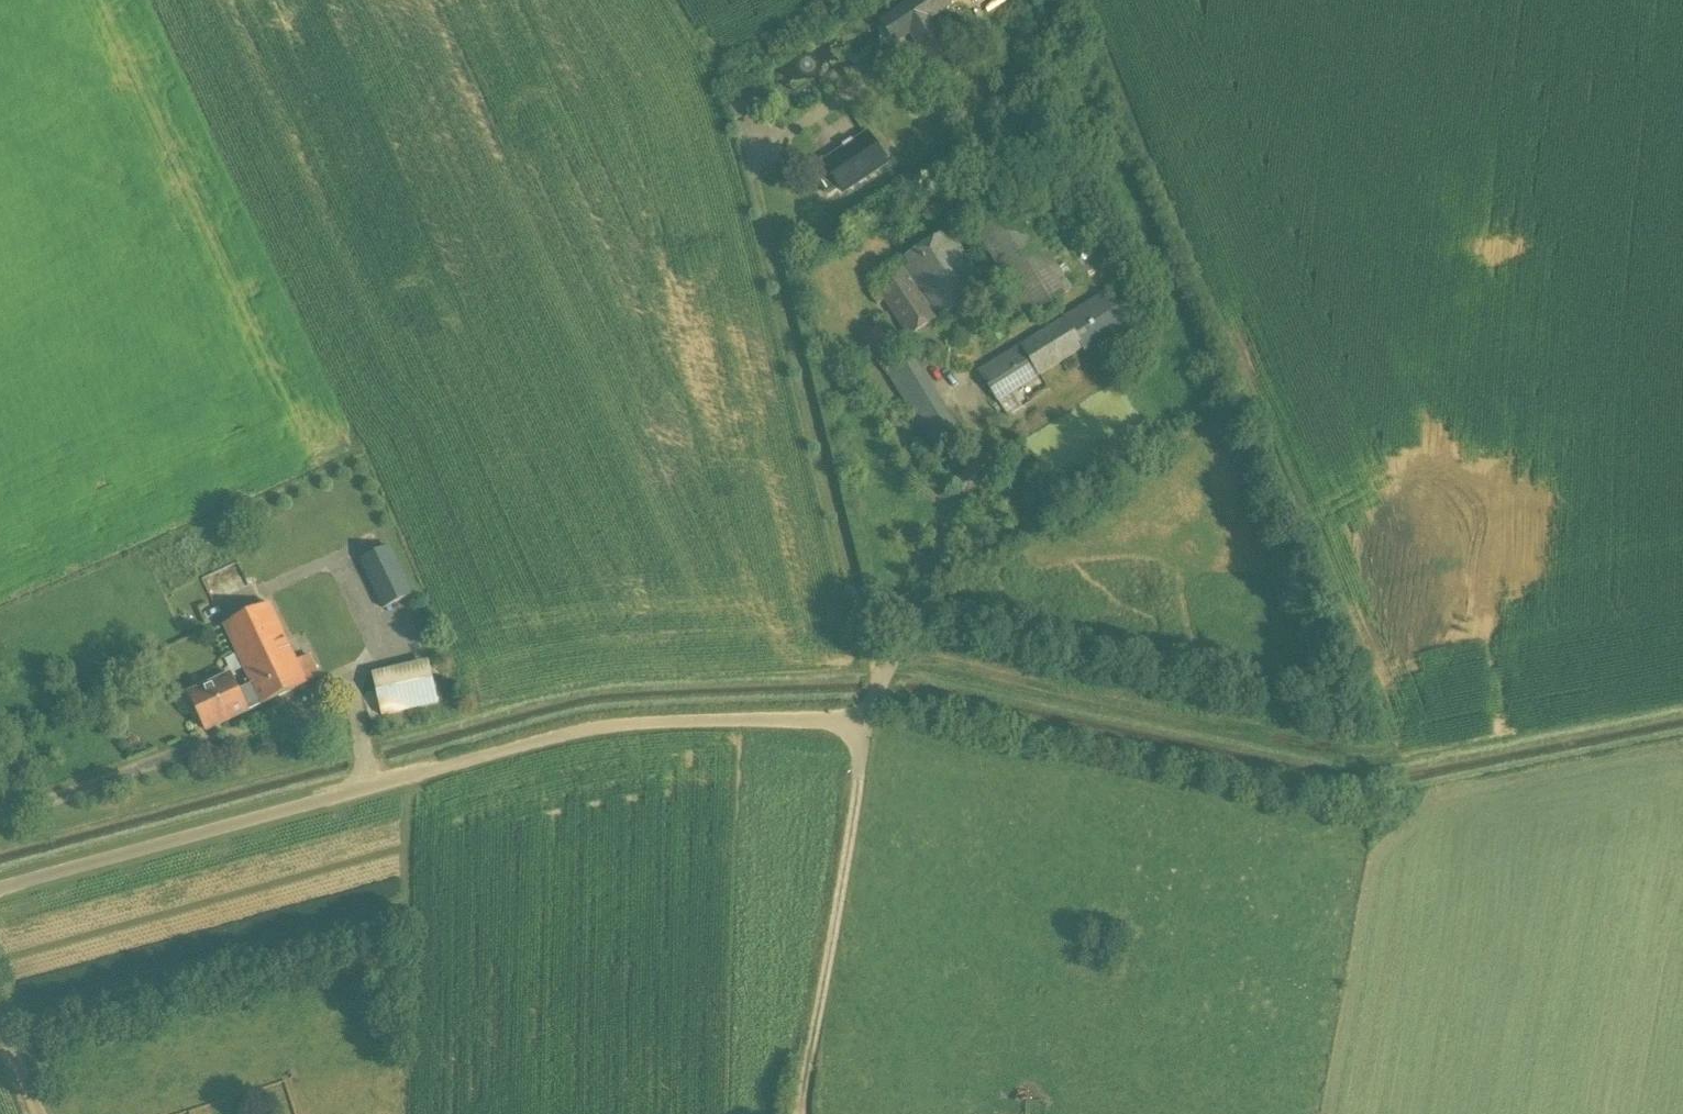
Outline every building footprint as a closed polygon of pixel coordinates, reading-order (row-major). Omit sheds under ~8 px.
[(930,67),(956,50),(946,35),(958,27),(945,6),(907,32),(930,67)] [(843,193),(887,164),(866,133),(823,162),(826,168),(815,176),(828,195),(839,187),(843,193)] [(1027,319),(1072,290),(1010,192),(968,219),(1013,291),(1010,293),(1027,319)] [(907,336),(986,286),(950,230),(872,281),(878,290),(870,295),(877,305),(884,300),(907,336)] [(1086,354),(1130,326),(1108,291),(979,371),(1008,416),(1022,407),(1013,392),(1083,348),(1086,354)] [(877,326),(863,337),(886,368),(900,358),(877,326)] [(921,369),(896,385),(907,404),(933,388),(921,369)] [(384,610),(413,596),(390,546),(360,560),(384,610)] [(239,689),(249,712),(250,712),(250,710),(321,678),(311,655),(297,662),(270,603),(224,624),(250,684),(239,689)] [(382,717),(438,704),(428,661),(372,674),(382,717)] [(249,712),(239,689),(232,673),(189,692),(207,731),(249,712)]
